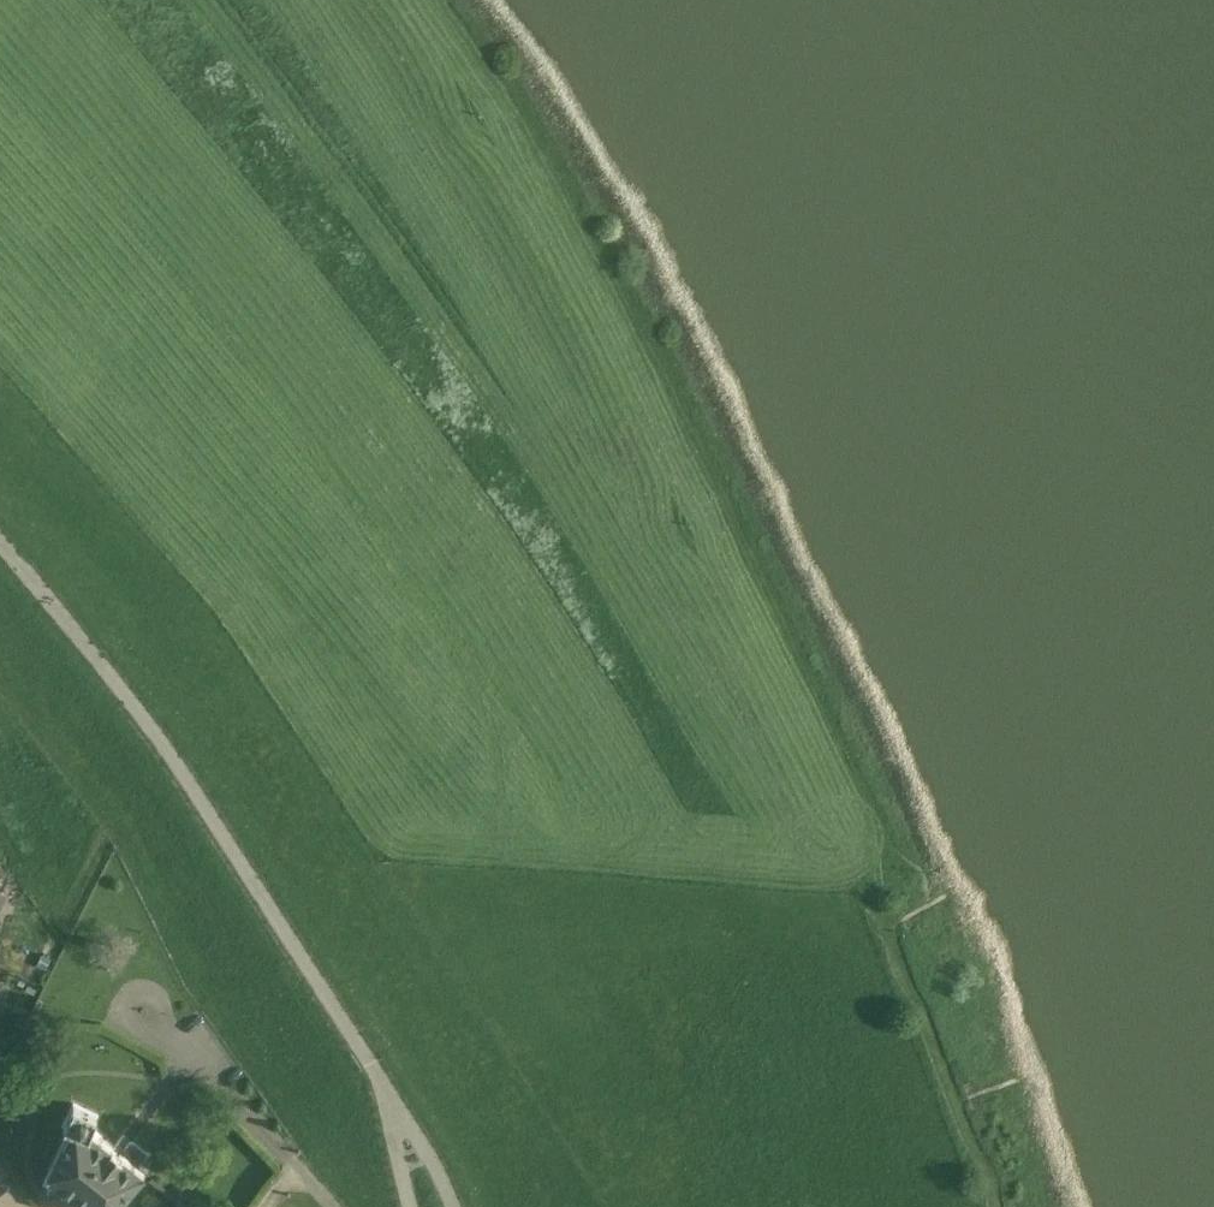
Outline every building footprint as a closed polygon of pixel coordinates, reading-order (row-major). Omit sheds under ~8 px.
[(91,1129),(98,1113),(73,1102),(62,1125),(69,1129),(47,1172),(88,1206),(114,1206),(144,1172),(137,1166),(147,1154),(130,1139),(120,1152),(91,1129)]
